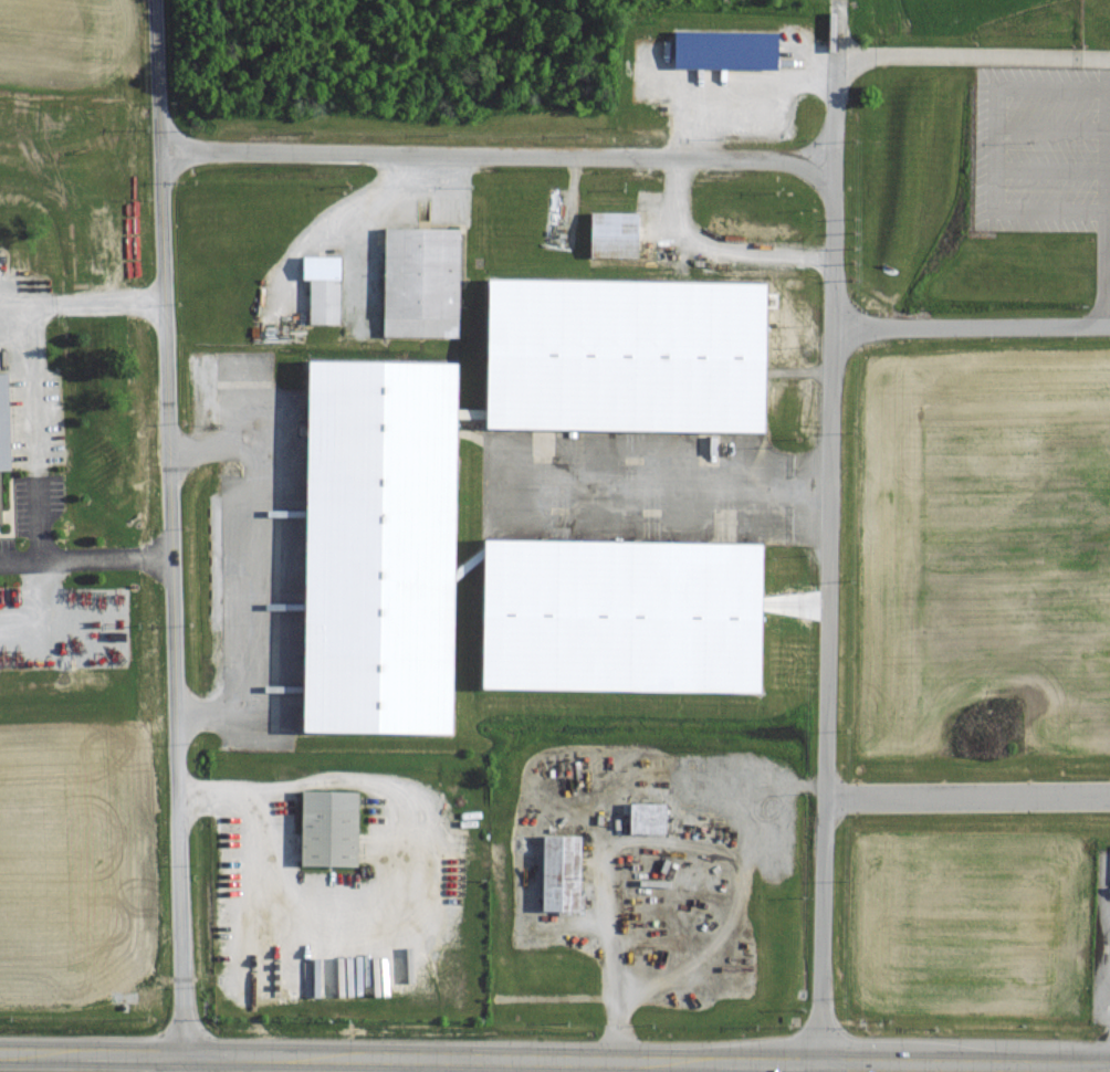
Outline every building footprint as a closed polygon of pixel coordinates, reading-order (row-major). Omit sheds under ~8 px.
[(774,69),(775,32),(670,31),(670,69),(774,69)] [(587,213),(587,260),(635,260),(635,213),(587,213)] [(381,229),(381,338),(457,338),(457,229),(381,229)] [(307,279),(307,323),(337,323),(338,255),(299,255),(299,279),(307,279)] [(297,732),(452,734),(454,576),(476,577),(475,689),(754,692),(755,541),(479,539),(478,559),(452,558),(454,418),(479,418),(479,429),(759,431),(761,281),(480,279),(479,405),(455,405),(455,360),(301,358),(297,732)] [(355,790),(297,790),(297,865),(355,865),(355,790)] [(626,833),(663,833),(663,803),(626,803),(626,833)] [(577,835),(539,835),(539,911),(577,911),(577,835)]
